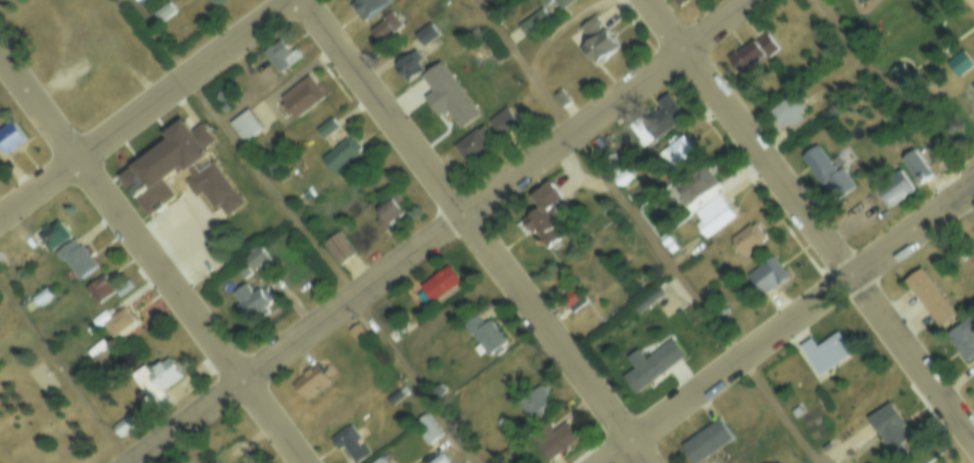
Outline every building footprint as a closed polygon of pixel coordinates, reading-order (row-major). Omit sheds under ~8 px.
[(148,9),(161,0),(166,0),(174,11),(158,22),(148,9)] [(349,2),(352,0),(389,0),(390,2),(363,22),(349,2)] [(560,10),(553,0),(574,0),(560,10)] [(540,6),(549,19),(524,37),(515,24),(540,6)] [(389,8),(401,25),(378,42),(366,25),(389,8)] [(579,49),(589,42),(578,27),(594,15),(601,24),(597,26),(601,32),(605,29),(620,51),(594,70),(579,49)] [(428,22),(437,34),(421,46),(412,34),(428,22)] [(765,32),(777,49),(738,76),(723,56),(736,47),(739,51),(765,32)] [(261,49),(277,37),(288,52),(294,47),(300,55),(278,71),(261,49)] [(414,67),(418,73),(403,85),(395,74),(401,70),(395,62),(414,48),(423,60),(414,67)] [(960,51),(971,66),(955,78),(944,62),(960,51)] [(899,64),(913,84),(899,95),(884,75),(899,64)] [(278,97),(307,75),(322,96),(293,118),(278,97)] [(557,86),(568,101),(560,107),(549,92),(557,86)] [(667,94),(684,118),(657,138),(645,120),(659,109),(655,103),(667,94)] [(798,117),(801,122),(789,131),(785,126),(776,133),(763,116),(792,95),(804,112),(798,117)] [(486,120),(504,107),(518,127),(500,140),(486,120)] [(247,109),(260,128),(242,141),(228,122),(247,109)] [(329,116),(336,126),(321,137),(314,126),(329,116)] [(24,140),(0,158),(0,128),(10,121),(24,140)] [(201,124),(214,141),(202,150),(212,163),(214,162),(242,201),(224,214),(216,203),(208,209),(198,194),(195,196),(184,181),(187,179),(180,169),(163,181),(172,194),(145,214),(118,178),(166,143),(161,137),(182,122),(189,132),(201,124)] [(481,125),(490,137),(483,142),(488,149),(464,166),(450,147),(481,125)] [(682,135),(695,153),(667,173),(654,155),(682,135)] [(346,137),(358,154),(332,173),(320,156),(346,137)] [(814,147),(823,158),(827,155),(853,190),(831,206),(798,159),(814,147)] [(898,165),(912,155),(930,181),(916,190),(898,165)] [(692,213),(689,215),(673,193),(704,171),(720,193),(692,213)] [(898,178),(910,195),(887,212),(875,195),(898,178)] [(536,209),(528,198),(549,183),(562,200),(551,209),(568,233),(546,249),(523,218),(536,209)] [(720,193),(728,203),(724,206),(733,217),(704,238),(693,224),(698,221),(692,213),(720,193)] [(393,203),(403,216),(384,230),(374,217),(393,203)] [(42,230),(39,226),(46,221),(48,225),(57,219),(69,236),(49,250),(37,233),(42,230)] [(750,226),(753,224),(764,239),(761,242),(762,244),(741,259),(728,239),(748,224),(750,226)] [(337,231),(353,254),(337,266),(321,243),(337,231)] [(66,268),(69,267),(62,257),(60,259),(53,250),(73,236),(78,244),(80,243),(96,265),(78,279),(73,272),(70,274),(66,268)] [(256,242),(264,254),(246,266),(238,255),(256,242)] [(770,254),(786,276),(758,297),(742,274),(770,254)] [(446,266),(459,284),(431,304),(418,285),(446,266)] [(921,272),(954,318),(937,330),(904,284),(921,272)] [(111,286),(125,275),(132,284),(117,295),(114,290),(97,302),(84,285),(102,273),(111,286)] [(244,283),(250,292),(262,284),(278,307),(254,324),(231,292),(244,283)] [(45,285),(51,294),(36,304),(30,296),(45,285)] [(573,286),(581,296),(565,307),(558,297),(573,286)] [(110,316),(124,305),(135,320),(112,336),(102,323),(96,328),(89,317),(103,307),(110,316)] [(478,344),(474,339),(471,341),(459,323),(474,312),(483,324),(487,320),(505,346),(488,358),(483,352),(478,355),(473,347),(478,344)] [(967,321),(973,331),(973,333),(967,338),(973,348),(973,365),(965,371),(952,353),(954,352),(943,337),(967,321)] [(88,322),(93,328),(87,332),(82,326),(88,322)] [(836,332),(852,354),(818,378),(796,347),(809,337),(816,346),(836,332)] [(670,338),(683,357),(633,393),(619,375),(670,338)] [(161,389),(169,401),(150,414),(140,400),(146,396),(130,373),(143,364),(148,371),(168,357),(181,375),(161,389)] [(316,363),(329,382),(302,401),(289,383),(316,363)] [(540,387),(552,403),(528,420),(516,403),(540,387)] [(397,389),(403,397),(389,407),(384,399),(397,389)] [(797,402),(801,407),(793,413),(789,407),(797,402)] [(887,404),(903,426),(900,429),(908,441),(890,454),(865,420),(887,404)] [(127,413),(136,426),(119,438),(109,425),(127,413)] [(424,414),(439,436),(425,446),(410,425),(424,414)] [(494,421),(499,417),(504,424),(499,428),(494,421)] [(731,438),(696,462),(692,462),(679,446),(717,418),(731,438)] [(369,453),(356,462),(352,462),(342,450),(338,453),(328,438),(348,424),(359,438),(354,441),(358,447),(362,444),(369,453)] [(576,442),(547,462),(545,462),(527,437),(544,424),(551,433),(563,425),(576,442)] [(827,438),(830,443),(823,449),(819,444),(827,438)] [(438,453),(445,462),(425,462),(438,453)]
